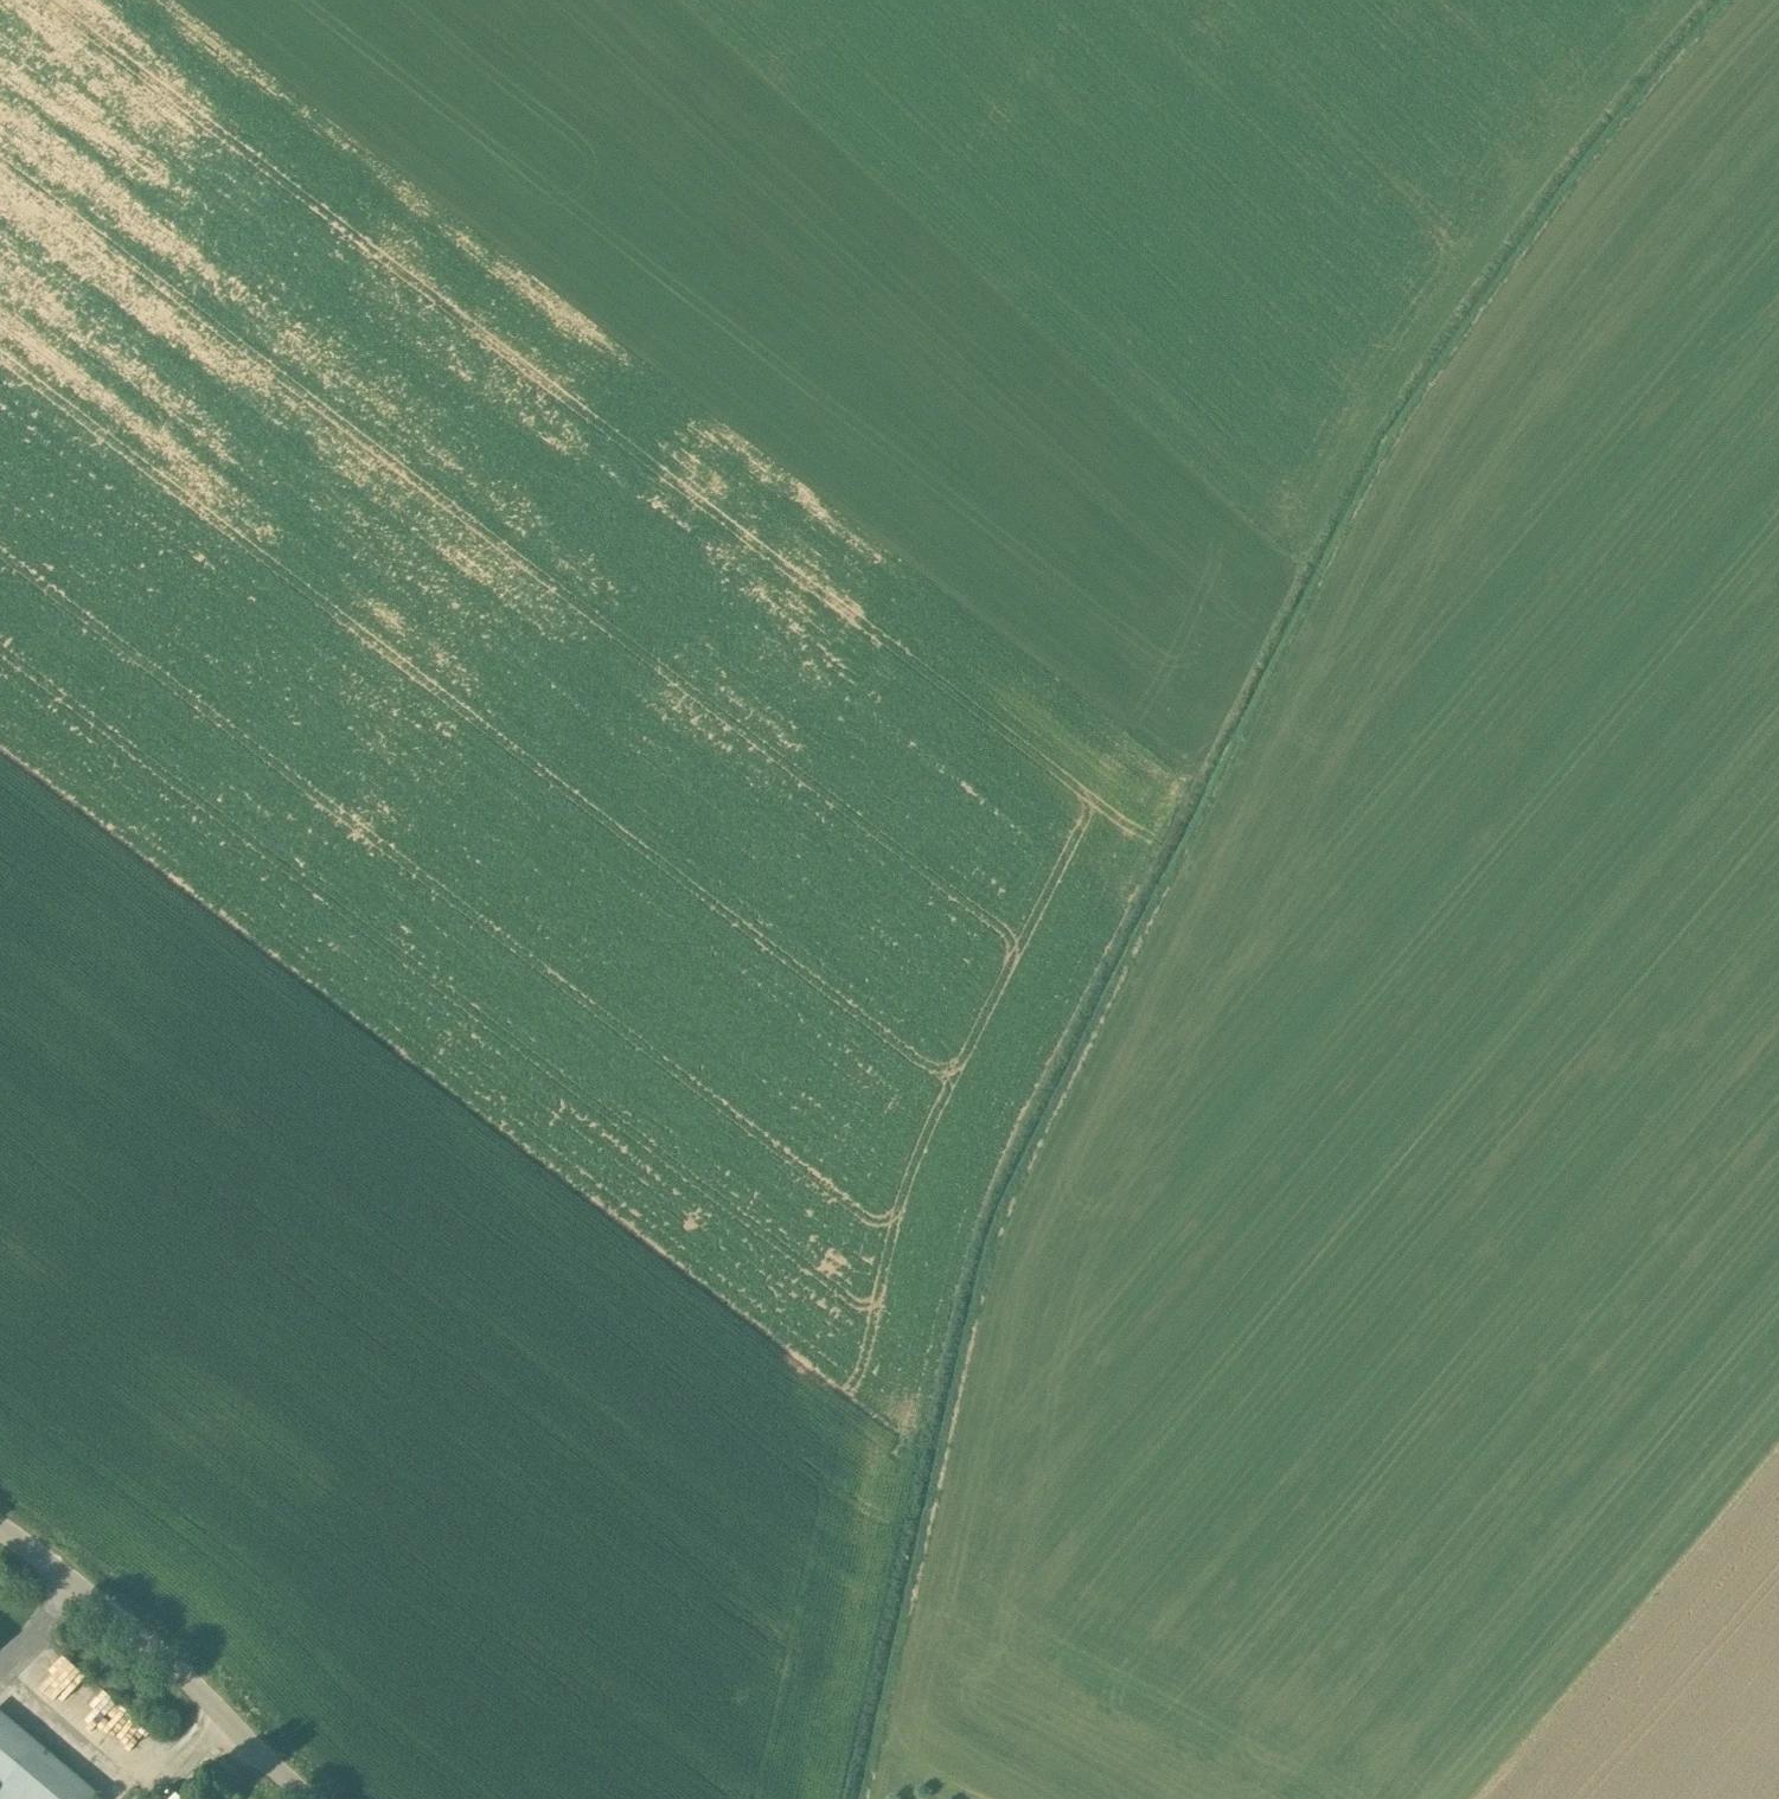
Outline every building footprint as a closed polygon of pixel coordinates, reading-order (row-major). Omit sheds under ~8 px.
[(0,1724),(0,1798),(89,1798),(0,1724)] [(225,1785),(218,1778),(213,1783),(220,1790),(225,1785)]
